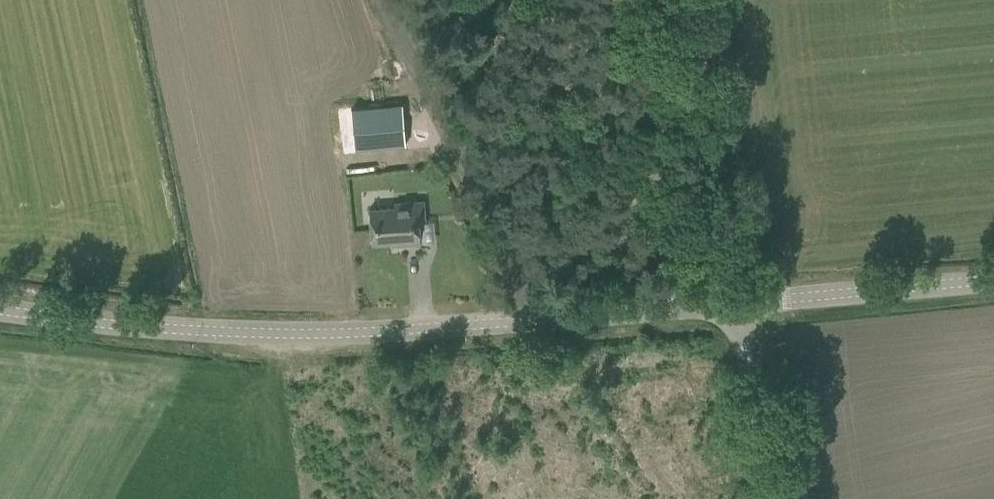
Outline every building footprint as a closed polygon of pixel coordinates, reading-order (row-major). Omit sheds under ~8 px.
[(403,105),(352,109),(355,149),(406,145),(403,105)] [(425,222),(424,201),(394,203),(394,207),(370,209),(373,243),(398,241),(398,245),(421,243),(419,222),(425,222)]
